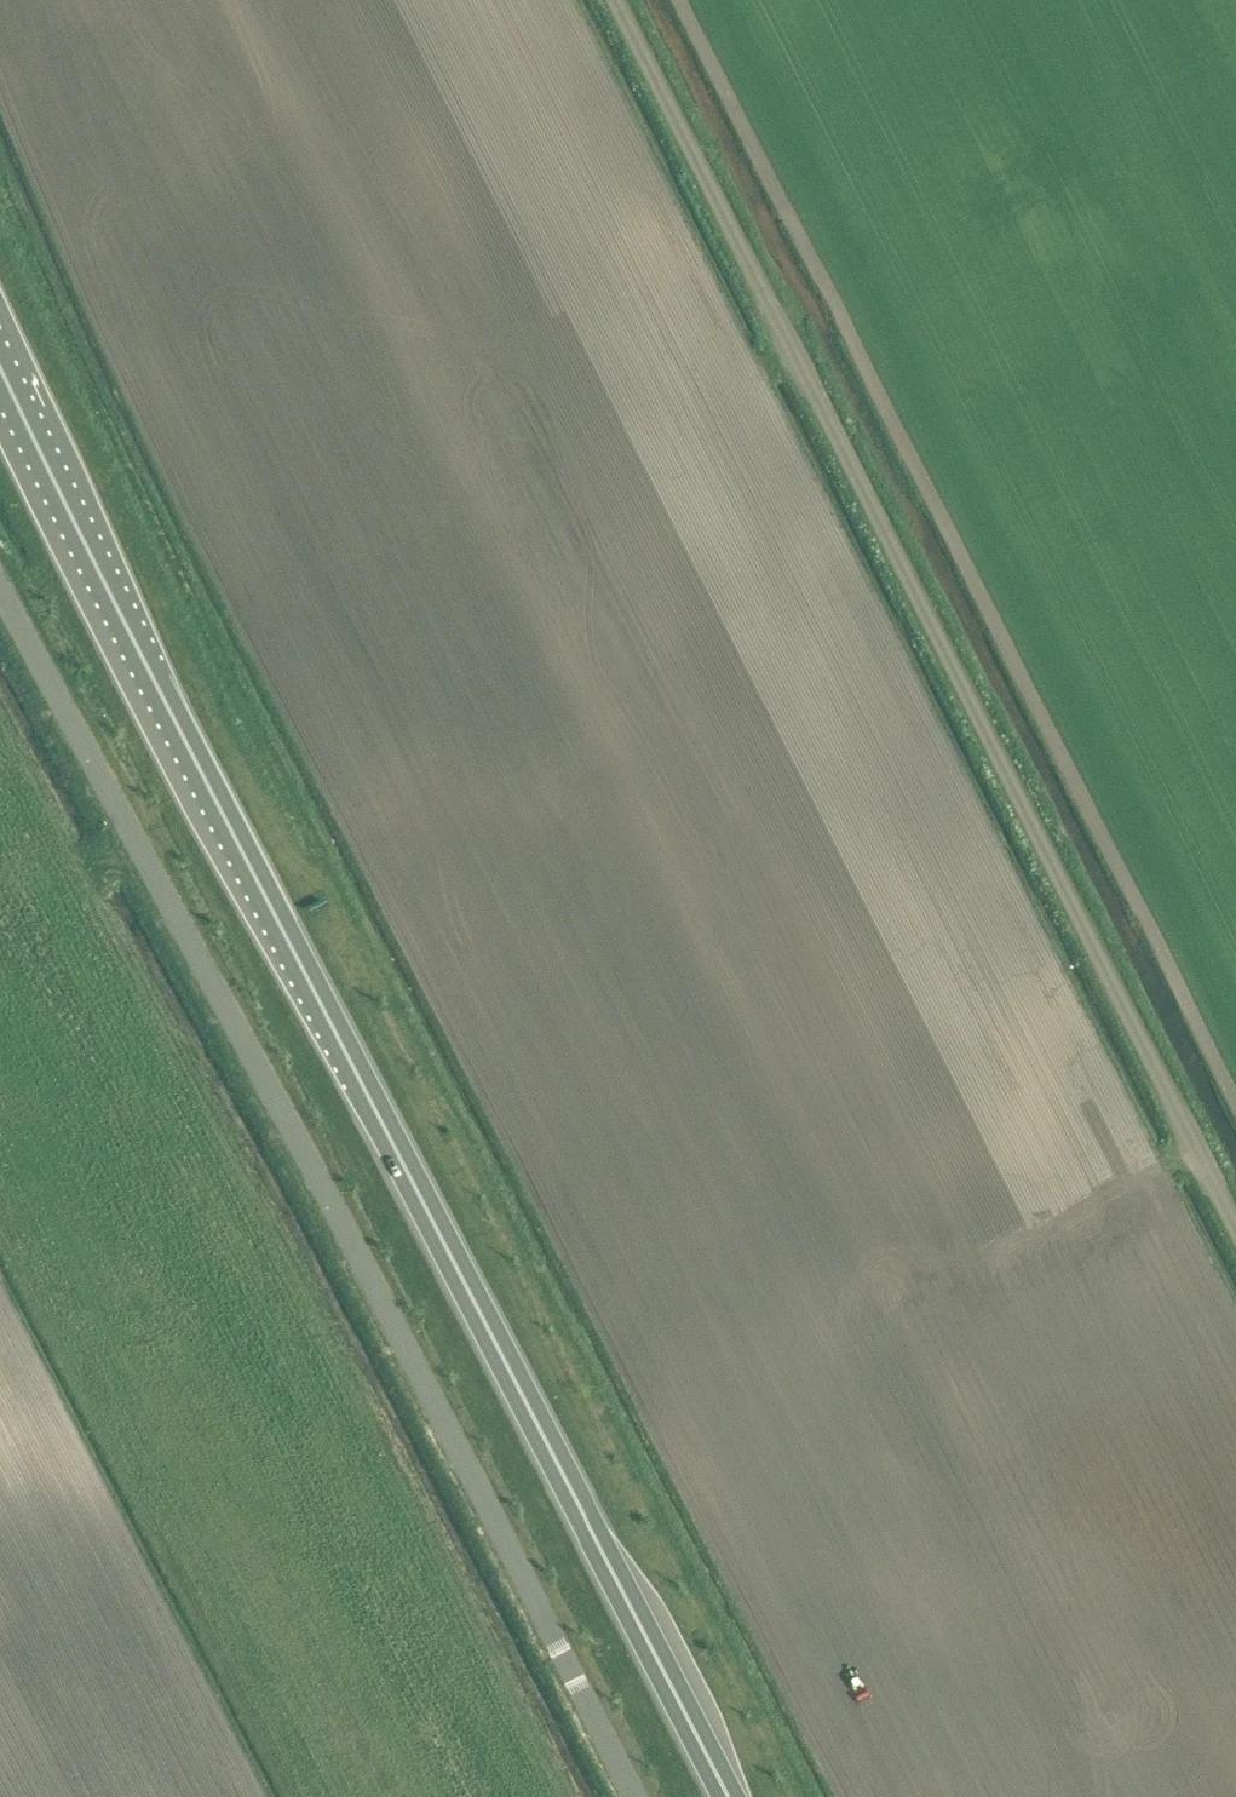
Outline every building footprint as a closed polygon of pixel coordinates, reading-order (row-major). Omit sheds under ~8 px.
[(698,1672),(688,1677),(701,1700),(711,1695),(698,1672)]
